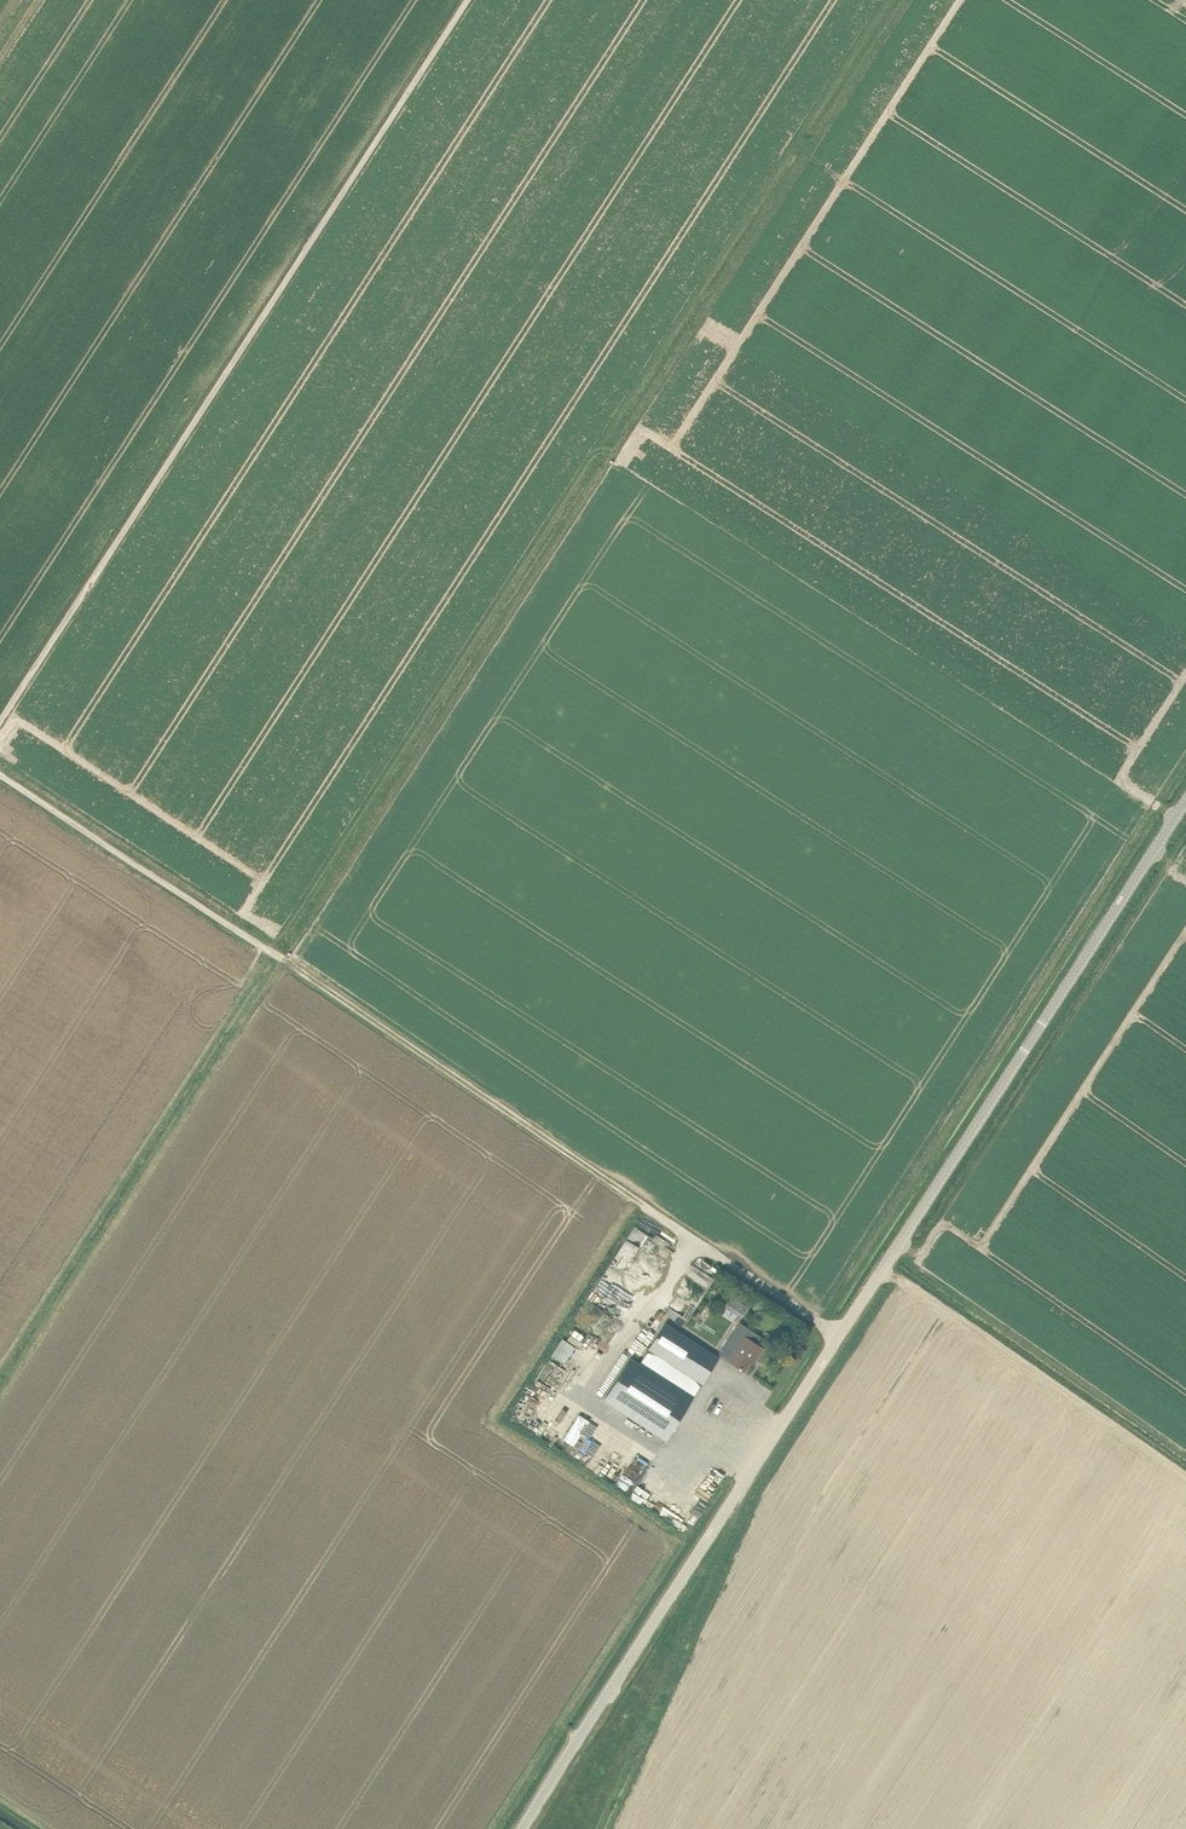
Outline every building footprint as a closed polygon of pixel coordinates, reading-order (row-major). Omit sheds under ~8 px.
[(259,487),(253,482),(241,496),(247,502),(259,487)] [(639,1268),(644,1261),(627,1250),(622,1258),(639,1268)] [(726,1287),(702,1271),(690,1289),(698,1294),(689,1308),(704,1318),(712,1304),(715,1305),(726,1287)] [(762,1349),(755,1344),(759,1337),(739,1324),(724,1348),(734,1355),(729,1361),(734,1364),(744,1371),(753,1358),(755,1360),(762,1349)] [(665,1440),(718,1359),(711,1354),(715,1347),(685,1328),(655,1374),(631,1359),(604,1401),(655,1434),(665,1440)] [(559,1355),(572,1364),(584,1346),(571,1337),(559,1355)] [(581,1372),(585,1366),(575,1360),(571,1365),(581,1372)] [(541,1384),(534,1396),(552,1407),(560,1394),(541,1384)] [(719,1466),(715,1470),(723,1480),(728,1476),(719,1466)] [(630,1476),(629,1482),(623,1481),(622,1488),(634,1490),(636,1478),(630,1476)] [(653,1497),(659,1485),(649,1480),(643,1492),(653,1497)] [(707,1481),(704,1486),(717,1494),(720,1489),(707,1481)] [(700,1489),(694,1493),(704,1509),(710,1505),(700,1489)] [(664,1503),(672,1509),(678,1500),(670,1494),(664,1503)]
